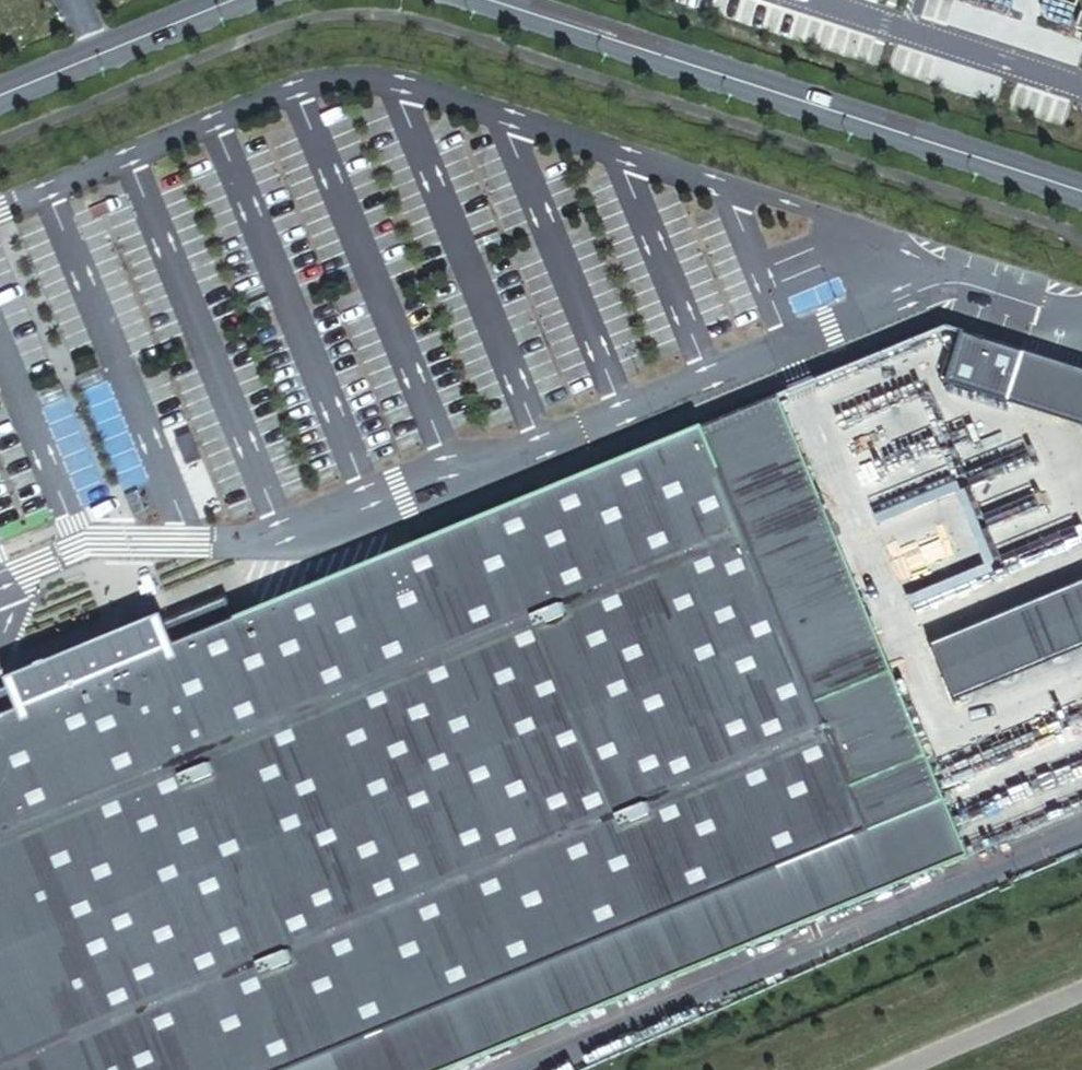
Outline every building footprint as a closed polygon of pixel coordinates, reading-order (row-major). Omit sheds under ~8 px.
[(845,28),(839,50),(867,58),(873,36),(845,28)] [(970,335),(953,388),(1081,430),(1081,371),(970,335)] [(777,396),(105,662),(0,704),(0,1069),(432,1069),(962,860),(777,396)] [(889,533),(902,578),(925,571),(919,550),(936,545),(928,519),(915,523),(916,525),(889,533)] [(933,644),(957,702),(1081,651),(1081,585),(933,644)]
